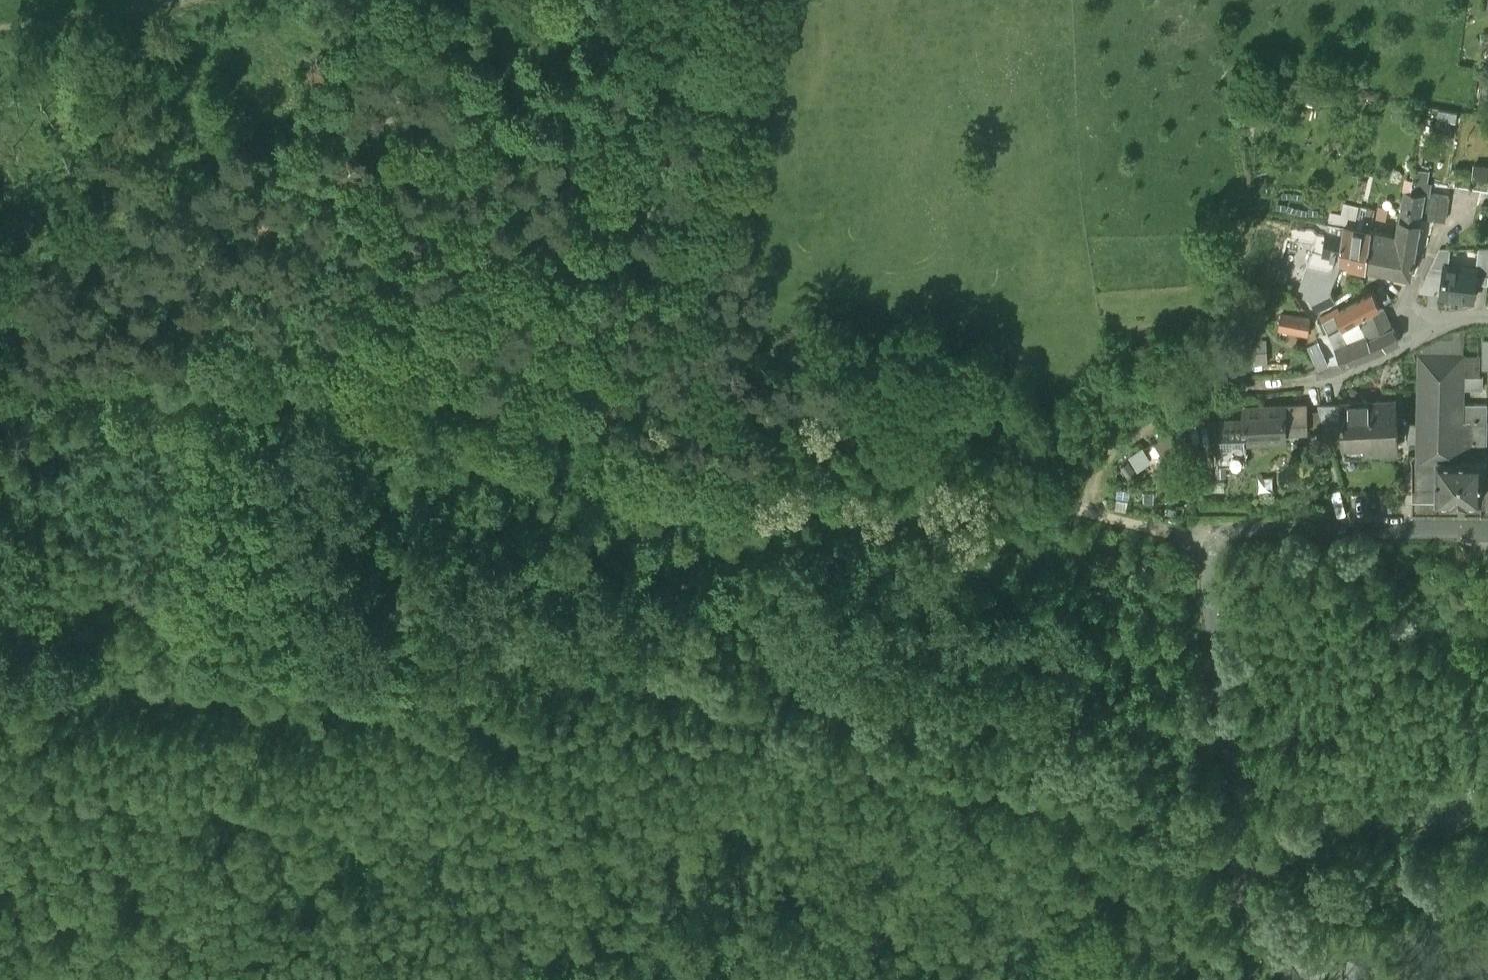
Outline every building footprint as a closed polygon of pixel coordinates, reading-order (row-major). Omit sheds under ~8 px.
[(1427,170),(1415,168),(1412,190),(1430,192),(1431,183),(1426,182),(1427,170)] [(1412,190),(1403,189),(1399,218),(1420,221),(1420,218),(1444,221),(1448,195),(1430,192),(1412,190)] [(1370,208),(1344,203),(1341,213),(1329,210),(1327,220),(1345,223),(1354,225),(1356,215),(1369,218),(1370,208)] [(1397,233),(1372,228),(1366,265),(1411,273),(1420,221),(1399,218),(1397,233)] [(1294,234),(1315,237),(1317,224),(1296,221),(1294,234)] [(1354,225),(1345,223),(1344,229),(1341,257),(1352,259),(1352,262),(1359,264),(1366,265),(1372,228),(1354,225)] [(1344,229),(1326,227),(1323,252),(1327,254),(1325,259),(1315,256),(1310,254),(1300,285),(1306,286),(1304,292),(1313,295),(1312,298),(1329,289),(1340,260),(1341,257),(1344,229)] [(1323,252),(1316,251),(1315,256),(1325,259),(1327,254),(1323,252)] [(1381,269),(1366,266),(1366,265),(1359,264),(1357,270),(1365,272),(1364,276),(1380,279),(1381,269)] [(1474,299),(1478,269),(1443,265),(1443,267),(1439,294),(1474,299)] [(1431,266),(1419,291),(1439,294),(1443,267),(1431,266)] [(1312,298),(1317,309),(1334,300),(1329,289),(1312,298)] [(1364,297),(1323,321),(1329,333),(1339,327),(1356,317),(1372,308),(1379,303),(1371,291),(1363,296),(1364,297)] [(1382,306),(1372,308),(1356,317),(1360,325),(1369,321),(1374,328),(1389,321),(1382,306)] [(1309,316),(1282,312),(1280,325),(1307,329),(1309,316)] [(1389,321),(1374,328),(1369,321),(1360,325),(1364,333),(1346,342),(1335,347),(1343,362),(1374,351),(1386,347),(1398,339),(1392,326),(1391,327),(1389,321)] [(1339,327),(1329,333),(1335,347),(1346,342),(1339,327)] [(1463,355),(1421,354),(1419,456),(1419,457),(1438,458),(1439,456),(1462,456),(1462,452),(1471,453),(1471,457),(1483,457),(1483,448),(1486,448),(1487,419),(1462,418),(1463,355)] [(1397,397),(1343,399),(1343,401),(1344,428),(1345,447),(1399,445),(1397,397)] [(1343,401),(1319,402),(1326,428),(1344,428),(1343,401)] [(1307,402),(1247,404),(1247,417),(1248,436),(1278,434),(1278,425),(1308,424),(1307,402)] [(1247,417),(1218,418),(1220,462),(1250,461),(1248,436),(1247,417)] [(1438,458),(1419,457),(1419,456),(1413,456),(1412,495),(1482,497),(1483,457),(1471,457),(1471,453),(1462,452),(1462,456),(1439,456),(1438,458)]
